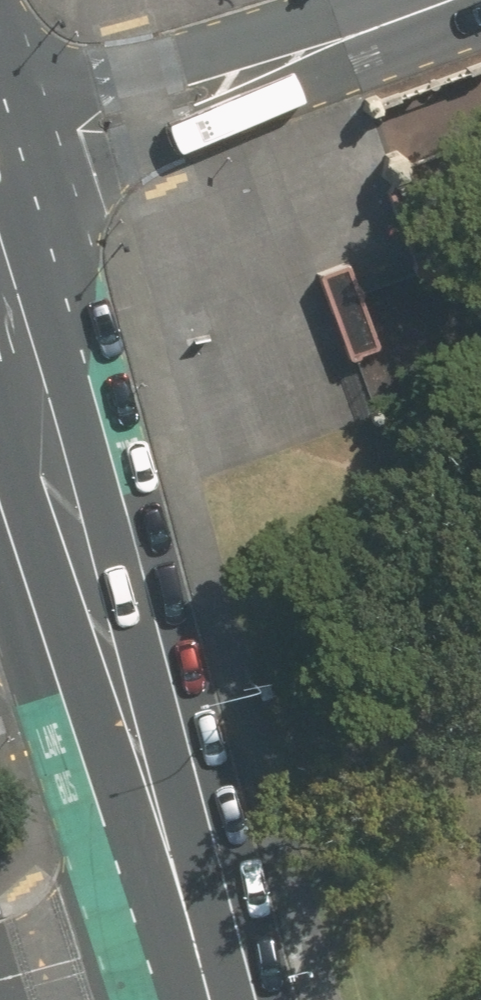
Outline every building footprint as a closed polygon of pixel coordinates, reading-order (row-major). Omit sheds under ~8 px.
[(407,150),(379,160),(421,281),(449,271),(407,150)] [(349,265),(320,276),(351,358),(358,356),(380,348),(349,265)]
